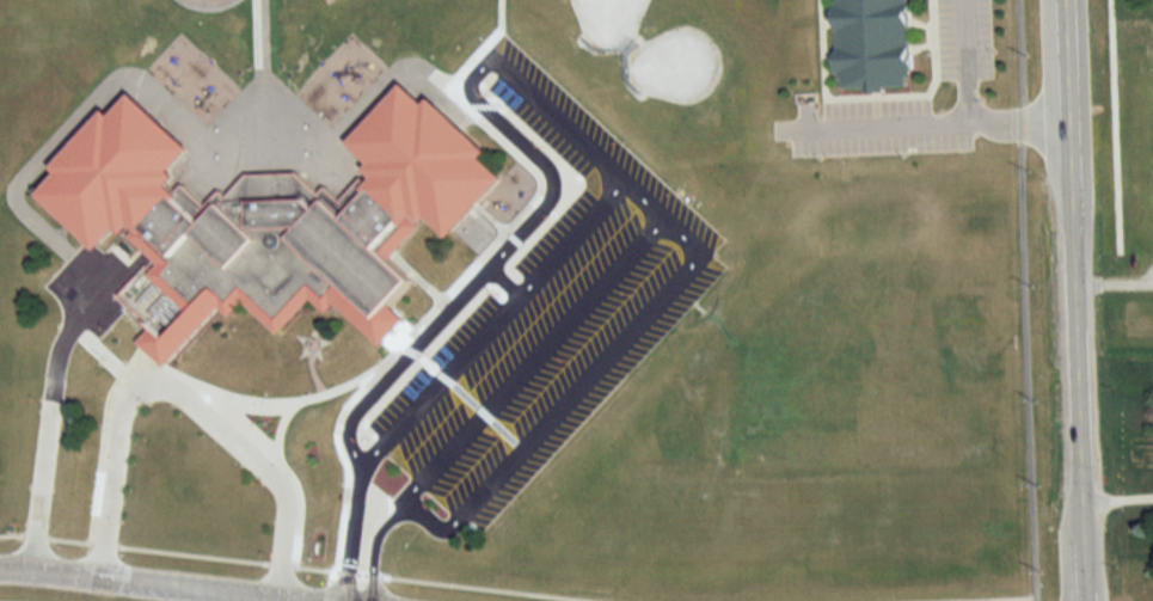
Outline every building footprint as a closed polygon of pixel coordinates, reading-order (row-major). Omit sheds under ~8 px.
[(908,0),(835,0),(837,91),(910,90),(908,0)] [(209,199),(171,186),(185,147),(128,93),(34,193),(96,252),(115,232),(142,241),(178,323),(165,337),(149,331),(137,343),(163,368),(218,311),(226,314),(246,305),(277,335),(308,302),(347,316),(383,350),(408,279),(394,255),(428,219),(449,239),(500,185),(487,156),(408,81),(353,139),(371,181),(336,196),(269,172),(209,199)]
